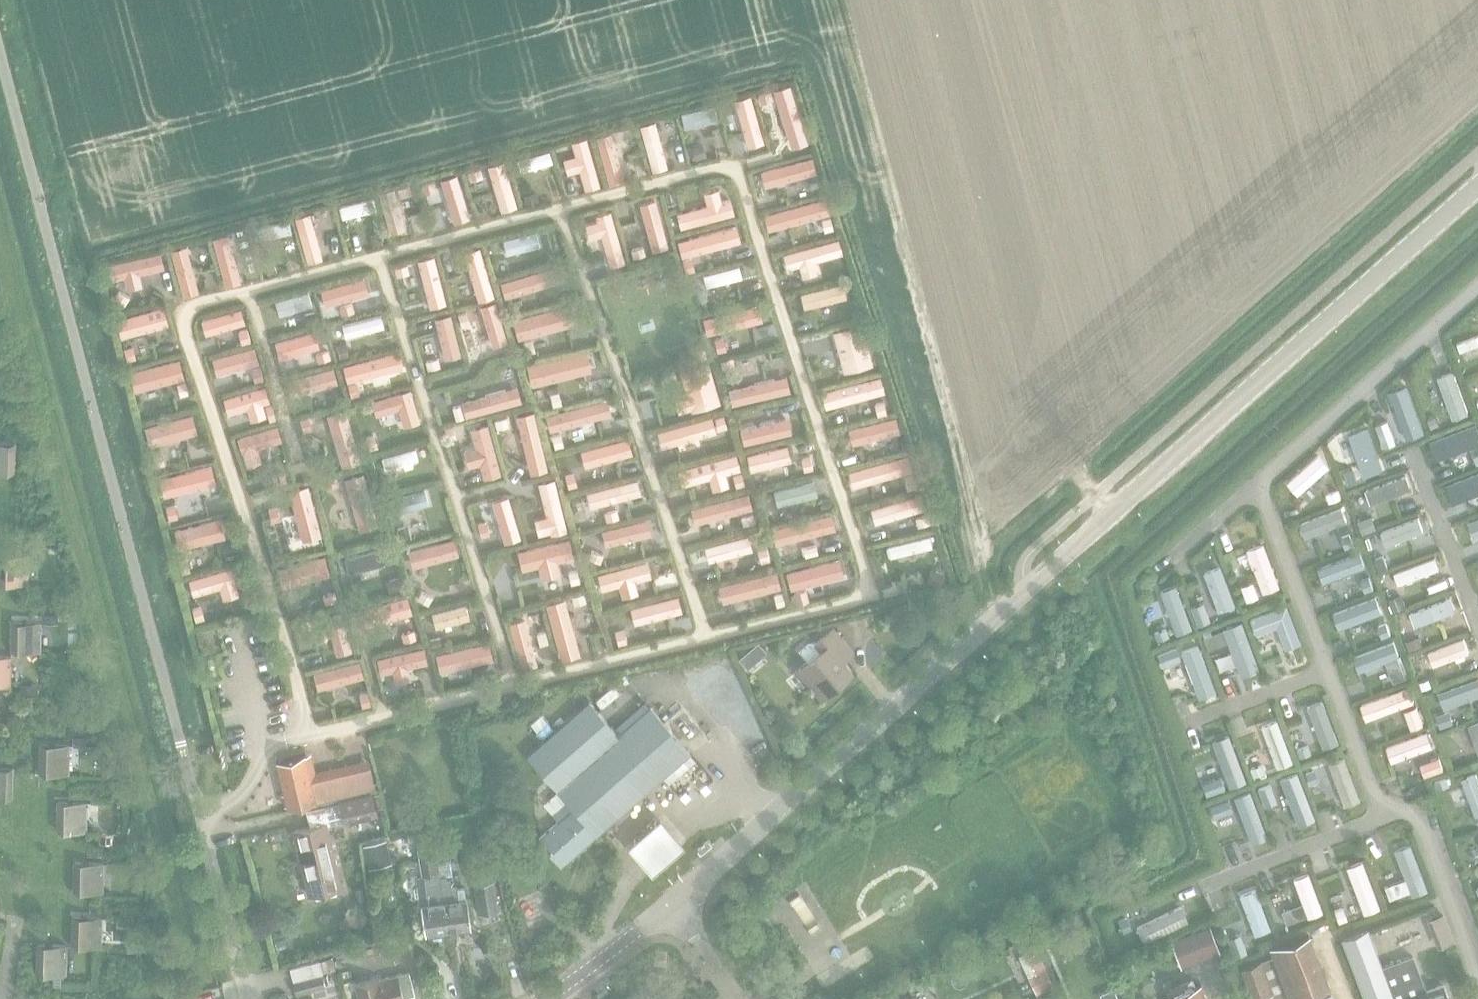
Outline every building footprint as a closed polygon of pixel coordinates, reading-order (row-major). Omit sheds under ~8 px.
[(774,86),(791,145),(808,140),(791,81),(774,86)] [(771,88),(759,91),(761,100),(774,96),(771,88)] [(765,139),(751,91),(734,96),(748,143),(765,139)] [(716,101),(682,109),(685,123),(719,116),(716,101)] [(656,117),(640,122),(653,168),(669,163),(656,117)] [(611,128),(596,132),(610,180),(625,176),(611,128)] [(575,152),(563,155),(568,170),(580,167),(585,186),(601,182),(587,134),(571,138),(575,152)] [(703,141),(692,144),(696,157),(707,154),(703,141)] [(550,146),(517,156),(521,168),(553,159),(550,146)] [(818,169),(813,152),(761,166),(765,183),(802,173),(803,178),(809,176),(808,171),(818,169)] [(504,158),(488,163),(501,208),(518,203),(504,158)] [(481,164),(468,168),(471,177),(484,173),(481,164)] [(458,170),(441,176),(454,220),(471,215),(458,170)] [(413,189),(411,181),(398,184),(400,193),(413,189)] [(406,226),(394,185),(379,189),(390,230),(406,226)] [(723,197),(719,185),(704,189),(708,201),(683,207),(677,209),(681,225),(736,211),(731,195),(723,197)] [(536,188),(523,192),(526,201),(539,197),(536,188)] [(377,206),(374,194),(339,203),(342,215),(377,206)] [(826,194),(764,211),(768,227),(831,210),(826,194)] [(669,243),(656,196),(641,200),(653,247),(669,243)] [(612,207),(595,211),(597,217),(586,220),(590,235),(602,232),(611,263),(626,259),(612,207)] [(295,214),(307,259),(322,254),(309,210),(295,214)] [(831,213),(822,216),(825,228),(834,226),(831,213)] [(737,222),(678,238),(683,254),(742,238),(737,222)] [(538,227),(503,235),(507,250),(541,241),(538,227)] [(379,228),(370,231),(374,243),(383,240),(379,228)] [(229,231),(214,235),(226,282),(241,278),(229,231)] [(844,250),(840,234),(784,250),(788,266),(800,263),(803,273),(817,269),(814,259),(844,250)] [(501,247),(498,237),(489,239),(492,249),(501,247)] [(199,287),(187,242),(171,246),(183,291),(199,287)] [(480,243),(464,248),(479,298),(496,293),(480,243)] [(647,252),(644,243),(631,246),(634,255),(647,252)] [(161,248),(108,260),(111,276),(165,264),(161,248)] [(435,252),(418,256),(430,304),(447,300),(435,252)] [(696,267),(692,254),(683,256),(687,269),(696,267)] [(511,267),(507,257),(497,261),(500,271),(511,267)] [(757,268),(754,257),(743,261),(746,271),(757,268)] [(561,260),(501,278),(505,294),(566,276),(561,260)] [(410,270),(408,261),(394,264),(397,273),(410,270)] [(743,274),(740,262),(704,271),(707,283),(708,283),(722,279),(743,274)] [(366,274),(322,286),(327,303),(371,291),(366,274)] [(308,286),(275,296),(279,310),(312,301),(308,286)] [(130,294),(119,287),(114,295),(125,302),(130,294)] [(508,338),(496,297),(481,302),(493,343),(508,338)] [(579,320),(573,299),(513,315),(519,336),(579,320)] [(760,300),(705,314),(709,331),(765,317),(760,300)] [(352,302),(341,305),(343,313),(354,311),(352,302)] [(165,303),(116,315),(121,334),(169,322),(165,303)] [(241,304),(201,316),(206,331),(245,320),(241,304)] [(470,320),(467,308),(459,311),(462,323),(470,320)] [(313,310),(304,313),(306,322),(315,320),(313,310)] [(461,351),(451,310),(435,314),(439,329),(446,355),(461,351)] [(382,311),(341,320),(344,334),(385,325),(382,311)] [(862,324),(833,331),(840,358),(854,354),(857,366),(872,363),(862,324)] [(247,325),(238,328),(242,340),(251,337),(247,325)] [(320,343),(315,327),(275,339),(280,355),(320,343)] [(727,347),(724,334),(715,336),(718,349),(727,347)] [(533,335),(524,337),(527,350),(536,348),(533,335)] [(346,339),(337,341),(340,355),(350,353),(346,339)] [(133,342),(124,345),(128,358),(136,356),(133,342)] [(255,343),(212,355),(217,372),(260,360),(255,343)] [(708,354),(706,344),(693,348),(695,357),(708,354)] [(329,346),(316,350),(318,358),(331,355),(329,346)] [(587,347),(527,361),(532,382),(592,367),(587,347)] [(400,348),(344,362),(348,379),(404,365),(400,348)] [(735,362),(733,353),(720,356),(722,365),(735,362)] [(184,374),(179,355),(130,368),(135,387),(184,374)] [(441,363),(439,355),(426,358),(428,366),(441,363)] [(682,369),(693,407),(722,399),(711,361),(682,369)] [(261,364),(252,366),(255,380),(265,378),(261,364)] [(338,379),(334,364),(287,377),(291,392),(338,379)] [(1468,412),(1452,370),(1436,376),(1452,418),(1468,412)] [(791,388),(788,371),(766,376),(729,385),(733,401),(791,388)] [(827,405),(887,389),(882,372),(823,388),(827,405)] [(190,390),(186,378),(177,380),(181,393),(190,390)] [(360,391),(357,379),(348,381),(351,393),(360,391)] [(267,381),(223,394),(228,411),(248,405),(251,417),(267,413),(264,401),(272,399),(267,381)] [(522,398),(518,382),(462,398),(462,401),(466,413),(522,398)] [(398,408),(403,426),(419,421),(410,388),(371,400),(376,415),(398,408)] [(563,401),(559,388),(551,391),(554,403),(563,401)] [(1407,433),(1421,428),(1408,394),(1394,399),(1407,433)] [(608,395),(546,411),(550,427),(612,410),(608,395)] [(885,398),(876,400),(879,413),(888,410),(885,398)] [(272,401),(266,402),(270,417),(276,415),(272,401)] [(466,413),(462,401),(453,403),(456,416),(466,413)] [(347,405),(327,411),(342,464),(362,458),(347,405)] [(534,407),(517,411),(531,470),(548,466),(534,407)] [(197,428),(192,410),(145,423),(150,441),(197,428)] [(713,412),(658,428),(663,445),(718,429),(717,427),(714,415),(713,412)] [(724,412),(714,415),(717,427),(728,424),(724,412)] [(308,413),(299,415),(303,428),(312,426),(308,413)] [(510,422),(508,413),(495,416),(497,425),(510,422)] [(897,413),(849,425),(853,441),(901,429),(897,413)] [(789,414),(741,425),(745,441),(793,429),(789,414)] [(488,420),(471,425),(476,444),(464,447),(469,465),(480,462),(484,476),(503,471),(488,420)] [(282,436),(277,421),(236,433),(241,449),(243,448),(248,462),(262,458),(257,444),(282,436)] [(457,435),(454,422),(445,425),(448,437),(457,435)] [(1435,440),(1440,453),(1466,443),(1468,447),(1475,445),(1473,441),(1477,439),(1477,431),(1476,424),(1435,440)] [(1379,461),(1367,425),(1355,429),(1367,465),(1379,461)] [(564,442),(561,430),(552,432),(556,445),(564,442)] [(379,444),(375,432),(366,434),(369,447),(379,444)] [(629,434),(581,447),(586,464),(633,451),(629,434)] [(788,441),(747,451),(752,468),(792,459),(788,441)] [(13,471),(14,442),(0,442),(0,470),(13,471)] [(416,444),(382,454),(385,466),(404,461),(405,465),(414,462),(412,458),(419,456),(416,444)] [(164,461),(161,448),(154,450),(157,463),(164,461)] [(1320,449),(1290,478),(1301,490),(1331,461),(1320,449)] [(738,450),(678,466),(683,482),(710,475),(713,487),(731,483),(727,471),(742,467),(738,450)] [(849,467),(854,484),(913,468),(909,451),(849,467)] [(811,453),(802,455),(805,469),(814,467),(811,453)] [(217,480),(212,460),(159,473),(164,493),(217,480)] [(364,469),(345,475),(360,527),(379,521),(364,469)] [(743,469),(734,471),(737,485),(746,482),(743,469)] [(287,479),(285,470),(273,473),(275,483),(287,479)] [(578,483),(575,470),(565,472),(569,485),(578,483)] [(917,484),(914,471),(905,474),(908,487),(917,484)] [(1451,483),(1455,495),(1477,486),(1477,472),(1451,483)] [(337,473),(324,476),(326,484),(339,481),(337,473)] [(381,491),(392,487),(387,474),(377,478),(381,491)] [(1406,474),(1365,488),(1370,502),(1411,487),(1406,474)] [(555,475),(538,479),(541,489),(547,512),(535,516),(539,532),(550,529),(551,532),(569,527),(555,475)] [(638,475),(587,489),(591,504),(642,491),(638,475)] [(813,493),(818,492),(815,477),(774,486),(778,501),(813,493)] [(309,482),(289,487),(303,538),(322,533),(309,482)] [(425,486),(387,497),(391,512),(429,501),(425,486)] [(1338,486),(1327,490),(1330,499),(1340,495),(1338,486)] [(695,521),(754,506),(750,489),(691,504),(695,521)] [(927,506),(923,491),(871,505),(876,521),(927,506)] [(509,493),(493,498),(506,540),(522,535),(509,493)] [(831,495),(820,498),(822,507),(833,505),(831,495)] [(178,515),(175,501),(166,504),(169,517),(178,515)] [(280,514),(277,503),(269,505),(271,515),(272,519),(281,516),(280,514)] [(620,515),(618,506),(604,509),(607,518),(620,515)] [(1304,535),(1307,536),(1346,521),(1341,507),(1301,522),(1301,524),(1304,535)] [(754,510),(741,513),(743,522),(756,518),(754,510)] [(832,510),(772,525),(776,541),(836,525),(832,510)] [(929,510),(916,514),(918,523),(931,519),(929,510)] [(1376,525),(1371,511),(1358,515),(1363,529),(1376,525)] [(221,515),(174,526),(179,545),(225,534),(221,515)] [(648,515),(602,527),(606,542),(652,530),(648,515)] [(1417,516),(1380,531),(1385,544),(1422,530),(1417,516)] [(1460,524),(1465,537),(1477,532),(1477,517),(1460,524)] [(487,519),(478,522),(482,535),(490,532),(487,519)] [(412,535),(408,522),(397,525),(401,538),(412,535)] [(749,531),(705,543),(709,559),(753,547),(749,531)] [(891,555),(934,545),(931,532),(888,543),(891,555)] [(570,534),(518,547),(523,567),(539,563),(542,575),(562,570),(559,558),(575,554),(570,534)] [(1346,548),(1353,545),(1349,534),(1341,537),(1346,548)] [(455,535),(409,547),(413,563),(459,551),(455,535)] [(391,542),(345,554),(349,569),(395,557),(391,542)] [(817,542),(804,545),(806,554),(819,550),(817,542)] [(1262,542),(1245,548),(1261,591),(1278,584),(1262,542)] [(770,558),(767,544),(758,547),(761,560),(770,558)] [(601,559),(604,551),(592,547),(589,555),(601,559)] [(278,565),(283,584),(331,571),(326,552),(278,565)] [(1323,576),(1326,580),(1364,566),(1359,552),(1321,566),(1321,571),(1323,576)] [(27,582),(28,553),(0,553),(0,581),(27,582)] [(188,555),(179,557),(182,570),(191,568),(188,555)] [(841,556),(786,570),(790,587),(846,574),(841,556)] [(652,574),(648,557),(598,571),(603,588),(652,574)] [(1434,557),(1394,572),(1398,583),(1438,567),(1434,557)] [(233,565),(189,577),(194,593),(220,585),(223,597),(240,593),(233,565)] [(577,566),(569,569),(572,581),(580,579),(577,566)] [(945,571),(932,566),(928,578),(940,583),(945,571)] [(719,582),(724,600),(782,585),(778,567),(719,582)] [(1208,584),(1218,610),(1233,604),(1224,578),(1223,578),(1218,567),(1204,572),(1208,583),(1208,584)] [(399,574),(387,577),(390,590),(403,587),(399,574)] [(1361,580),(1365,591),(1372,589),(1368,577),(1361,580)] [(1245,599),(1257,595),(1252,580),(1240,585),(1245,599)] [(1159,590),(1175,633),(1190,628),(1174,585),(1159,590)] [(433,594),(422,587),(418,595),(429,601),(433,594)] [(808,588),(795,591),(797,600),(810,597),(808,588)] [(336,589),(323,592),(325,600),(338,596),(336,589)] [(783,589),(774,591),(777,604),(786,602),(783,589)] [(587,598),(585,590),(572,593),(574,601),(587,598)] [(1382,607),(1377,591),(1332,607),(1339,624),(1382,607)] [(413,610),(408,592),(360,606),(365,623),(413,610)] [(679,592),(631,605),(635,621),(683,608),(679,592)] [(581,651),(566,595),(546,601),(562,657),(581,651)] [(1450,596),(1410,611),(1415,625),(1455,609),(1450,596)] [(466,600),(432,610),(436,624),(470,614),(466,600)] [(201,602),(192,605),(196,618),(205,616),(201,602)] [(1276,625),(1284,646),(1299,641),(1285,604),(1250,618),(1256,633),(1276,625)] [(342,607),(326,612),(336,652),(353,648),(342,607)] [(1197,624),(1209,620),(1206,613),(1195,617),(1197,624)] [(313,614),(300,618),(303,626),(316,623),(313,614)] [(538,661),(525,614),(509,619),(522,666),(538,661)] [(10,649),(39,650),(40,621),(11,620),(10,649)] [(1258,667),(1241,621),(1222,628),(1240,674),(1258,667)] [(1378,625),(1382,637),(1390,634),(1385,623),(1378,625)] [(624,626),(614,629),(619,643),(628,640),(624,626)] [(808,660),(796,669),(820,697),(852,670),(843,659),(853,650),(832,626),(816,640),(807,640),(798,648),(808,660)] [(414,627),(401,630),(403,639),(417,636),(414,627)] [(549,640),(545,627),(537,630),(540,643),(549,640)] [(1153,631),(1156,640),(1168,635),(1165,627),(1153,631)] [(1418,631),(1404,636),(1405,637),(1400,639),(1404,650),(1409,648),(1409,649),(1422,644),(1418,631)] [(1207,648),(1216,645),(1212,633),(1203,637),(1207,648)] [(443,643),(440,634),(430,636),(432,645),(443,643)] [(1463,637),(1428,650),(1433,664),(1456,656),(1457,660),(1465,656),(1464,653),(1468,651),(1463,637)] [(490,638),(436,651),(440,669),(494,656),(490,638)] [(1385,660),(1393,681),(1405,676),(1397,655),(1398,655),(1393,641),(1354,655),(1359,670),(1385,660)] [(428,661),(425,644),(377,655),(381,671),(393,668),(396,680),(412,676),(409,665),(428,661)] [(1181,652),(1198,697),(1214,691),(1197,645),(1181,652)] [(1157,653),(1161,665),(1169,662),(1165,650),(1157,653)] [(10,684),(10,655),(0,655),(0,684),(10,684)] [(360,657),(314,669),(318,686),(365,674),(360,657)] [(1436,693),(1441,707),(1466,697),(1468,702),(1475,699),(1474,694),(1477,693),(1477,677),(1436,693)] [(1408,686),(1361,704),(1367,719),(1413,701),(1408,686)] [(368,689),(359,691),(362,704),(371,702),(368,689)] [(645,700),(614,728),(589,699),(527,753),(574,806),(538,837),(561,863),(689,751),(645,700)] [(1307,706),(1322,747),(1337,742),(1322,701),(1307,706)] [(1447,710),(1434,715),(1440,730),(1453,725),(1447,710)] [(1411,729),(1422,725),(1420,717),(1408,721),(1411,729)] [(1291,761),(1276,720),(1261,725),(1276,767),(1291,761)] [(1469,724),(1477,750),(1477,720),(1469,724)] [(1425,731),(1386,746),(1391,761),(1431,746),(1425,731)] [(1228,785),(1245,779),(1228,734),(1212,740),(1228,785)] [(39,772),(68,773),(68,744),(40,743),(39,772)] [(1310,752),(1307,745),(1296,749),(1299,756),(1310,752)] [(304,753),(277,760),(288,807),(316,800),(373,786),(368,764),(310,778),(304,753)] [(1442,768),(1438,756),(1429,760),(1433,771),(1442,768)] [(1328,763),(1343,804),(1358,798),(1343,757),(1328,763)] [(1253,775),(1264,771),(1261,764),(1250,768),(1253,775)] [(10,796),(11,767),(0,767),(0,796),(10,796)] [(1309,783),(1317,781),(1312,769),(1305,772),(1309,783)] [(1477,813),(1477,776),(1476,771),(1461,777),(1475,814),(1477,813)] [(1280,779),(1297,823),(1314,817),(1296,772),(1280,779)] [(1224,787),(1220,776),(1212,779),(1217,790),(1224,787)] [(1269,783),(1258,787),(1260,795),(1272,790),(1269,783)] [(1234,796),(1251,841),(1266,835),(1249,790),(1234,796)] [(313,826),(294,830),(306,877),(310,895),(341,887),(337,869),(326,827),(378,815),(372,791),(338,800),(309,807),(313,826)] [(57,830),(85,830),(86,801),(57,801),(57,830)] [(1209,806),(1213,817),(1221,814),(1216,803),(1209,806)] [(662,812),(630,840),(655,868),(686,839),(662,812)] [(365,844),(370,865),(391,860),(386,839),(365,844)] [(434,844),(447,929),(470,925),(464,885),(451,886),(449,878),(446,879),(445,875),(451,874),(447,842),(434,844)] [(425,932),(447,929),(434,844),(418,847),(422,873),(426,873),(428,889),(426,889),(428,902),(421,903),(425,932)] [(1384,887),(1389,898),(1409,890),(1411,895),(1426,889),(1410,845),(1405,846),(1399,848),(1394,851),(1405,879),(1384,887)] [(72,890),(101,891),(102,862),(74,861),(72,890)] [(1346,867),(1363,912),(1378,906),(1361,861),(1346,867)] [(1285,922),(1307,915),(1307,916),(1321,911),(1307,872),(1293,877),(1302,902),(1281,910),(1285,922)] [(474,883),(479,913),(497,910),(492,880),(474,883)] [(1239,895),(1254,934),(1269,928),(1255,889),(1239,895)] [(347,920),(359,929),(369,916),(356,907),(347,920)] [(1345,918),(1341,907),(1334,910),(1338,921),(1345,918)] [(71,944),(99,945),(100,916),(72,915),(71,944)] [(1192,929),(1203,955),(1221,948),(1209,921),(1192,929)] [(1388,986),(1381,966),(1367,929),(1342,938),(1364,996),(1388,986)] [(1269,947),(1289,998),(1292,998),(1328,985),(1306,930),(1269,947)] [(36,972),(64,973),(65,945),(37,944),(36,972)] [(1234,956),(1246,952),(1243,944),(1232,949),(1234,956)] [(1381,966),(1388,986),(1364,996),(1365,998),(1449,998),(1443,984),(1425,991),(1412,954),(1381,966)] [(289,966),(293,978),(323,970),(319,958),(289,966)] [(414,994),(409,971),(379,978),(378,976),(355,982),(359,998),(401,998),(403,998),(403,997),(414,994)] [(293,981),(296,993),(324,986),(321,974),(293,981)] [(1201,984),(1167,997),(1167,998),(1206,998),(1201,984)]
